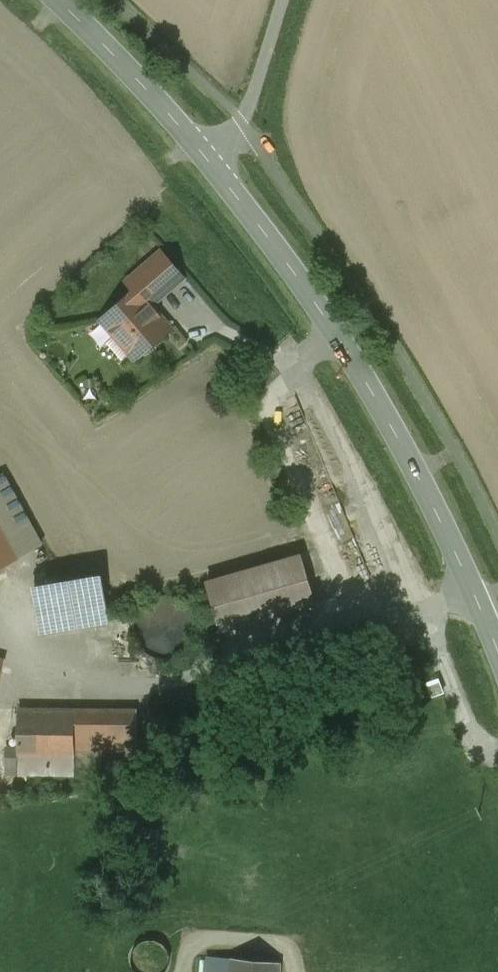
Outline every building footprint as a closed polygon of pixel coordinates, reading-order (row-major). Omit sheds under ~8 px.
[(161,253),(137,274),(158,298),(182,277),(161,253)] [(136,290),(102,320),(133,355),(145,344),(147,347),(164,333),(153,320),(158,315),(136,290)] [(2,475),(0,476),(0,525),(19,559),(41,546),(2,475)] [(19,559),(0,525),(0,569),(19,559)] [(300,556),(206,583),(220,630),(314,603),(300,556)] [(42,634),(106,623),(103,601),(99,582),(64,588),(36,593),(42,634)] [(162,595),(158,596),(154,597),(151,599),(147,601),(144,603),(141,606),(139,610),(137,613),(135,617),(134,621),(133,625),(133,629),(134,633),(135,637),(136,641),(138,644),(141,648),(143,651),(147,653),(150,655),(154,657),(158,658),(162,659),(166,659),(170,659),(174,658),(178,656),(181,655),(185,652),(188,650),(191,646),(193,643),(195,639),(196,636),(197,632),(197,627),(197,623),(196,619),(195,616),(193,612),(191,608),(188,605),(185,602),(182,600),(178,598),(175,597),(171,596),(167,595),(162,595)] [(438,680),(427,684),(432,696),(443,692),(438,680)] [(74,710),(18,709),(18,749),(18,775),(73,776),(74,765),(74,710)] [(98,710),(74,710),(74,765),(98,765),(98,710)] [(137,711),(98,710),(98,765),(136,765),(136,750),(137,711)] [(18,749),(6,749),(5,775),(18,775),(18,749)] [(207,956),(206,971),(280,971),(280,963),(207,956)]
